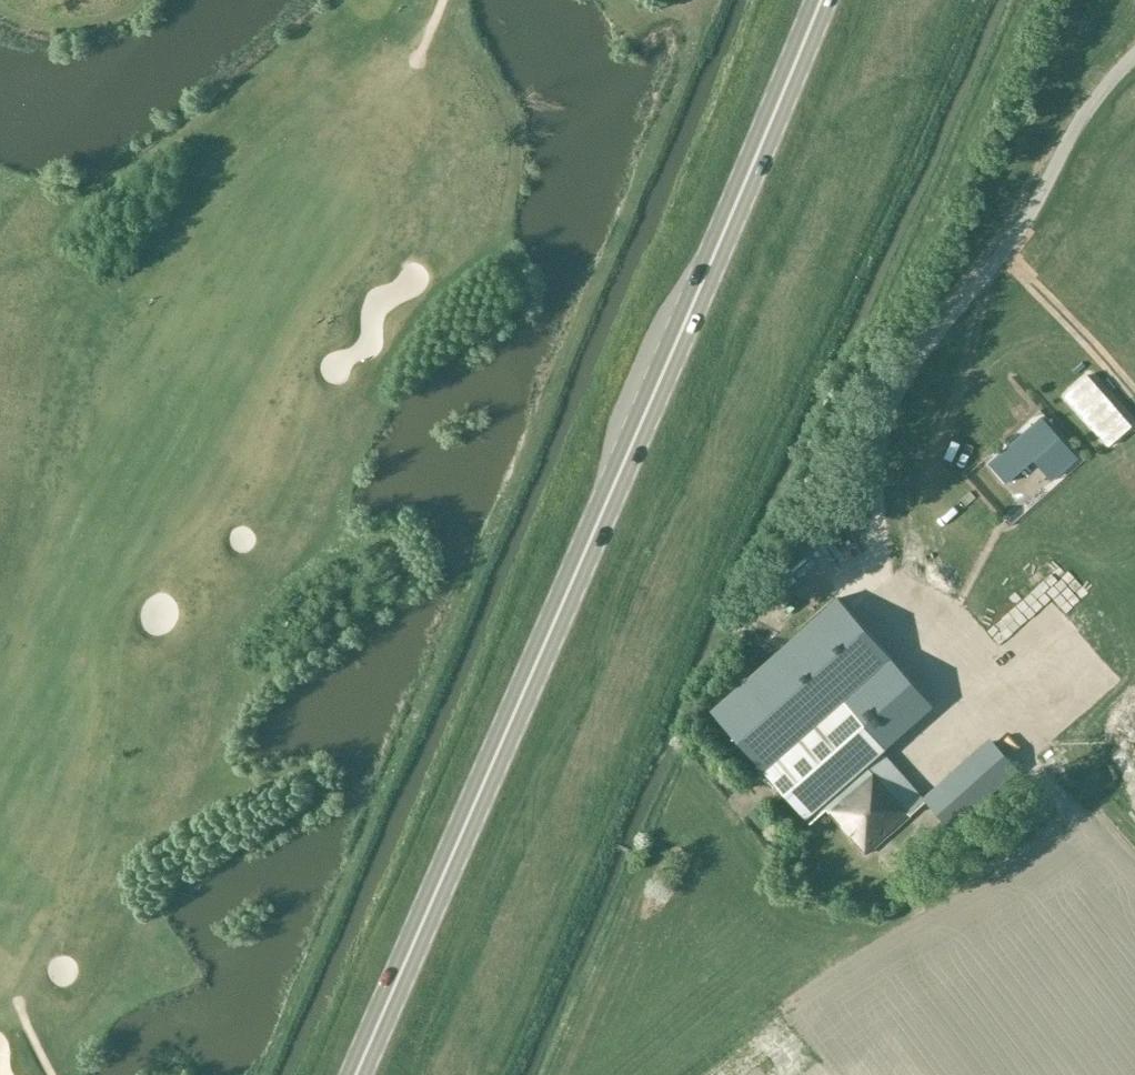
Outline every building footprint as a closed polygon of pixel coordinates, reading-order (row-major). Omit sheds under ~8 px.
[(1085,380),(1060,401),(1102,449),(1127,427),(1085,380)] [(1038,420),(988,464),(1006,484),(1039,455),(1057,475),(1074,460),(1038,420)] [(892,659),(857,620),(837,598),(712,709),(775,784),(810,823),(827,810),(865,853),(927,800),(952,831),(1019,772),(989,738),(924,797),(897,767),(884,751),(887,748),(846,700),(892,659)]
